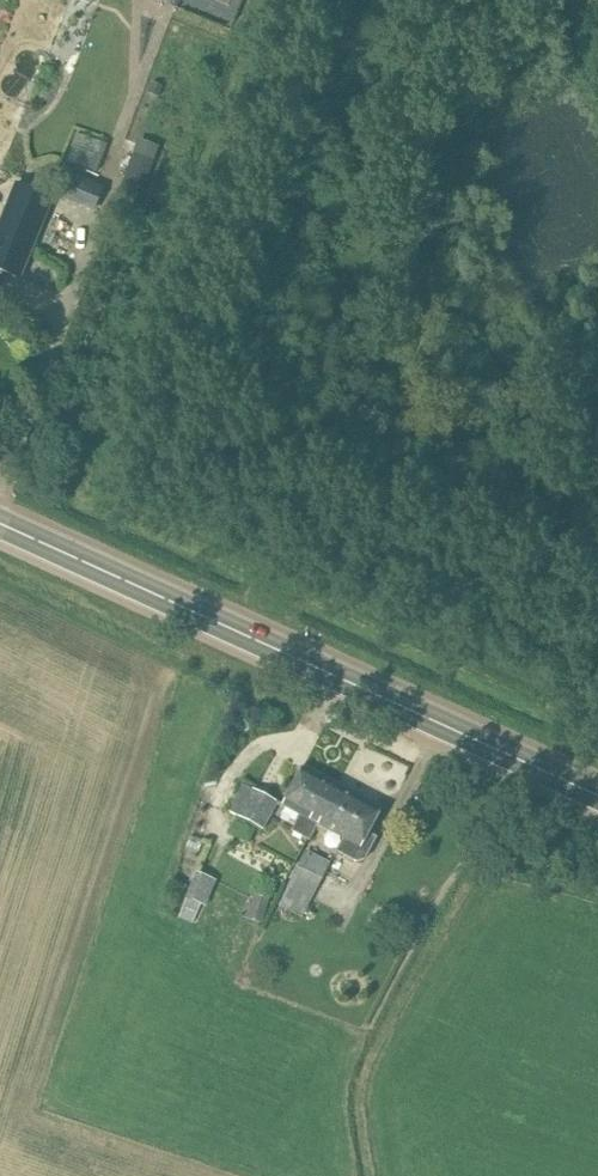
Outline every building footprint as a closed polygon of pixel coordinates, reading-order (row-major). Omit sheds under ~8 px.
[(71,158),(99,168),(107,144),(79,134),(71,158)] [(135,211),(154,161),(133,153),(114,203),(135,211)] [(93,203),(100,185),(58,169),(51,187),(93,203)] [(18,278),(51,198),(16,184),(0,223),(0,271),(18,278)] [(302,769),(283,806),(301,816),(293,831),(311,840),(319,825),(318,825),(337,788),(302,769)] [(243,784),(229,812),(265,830),(279,802),(243,784)] [(363,856),(375,834),(368,831),(379,810),(337,788),(318,825),(319,825),(340,837),(334,848),(355,858),(363,856)] [(303,919),(332,863),(307,850),(278,906),(303,919)] [(218,881),(196,871),(185,897),(186,898),(179,917),(192,922),(200,904),(207,907),(218,881)] [(262,924),(269,900),(253,895),(251,905),(246,903),(241,918),(262,924)]
